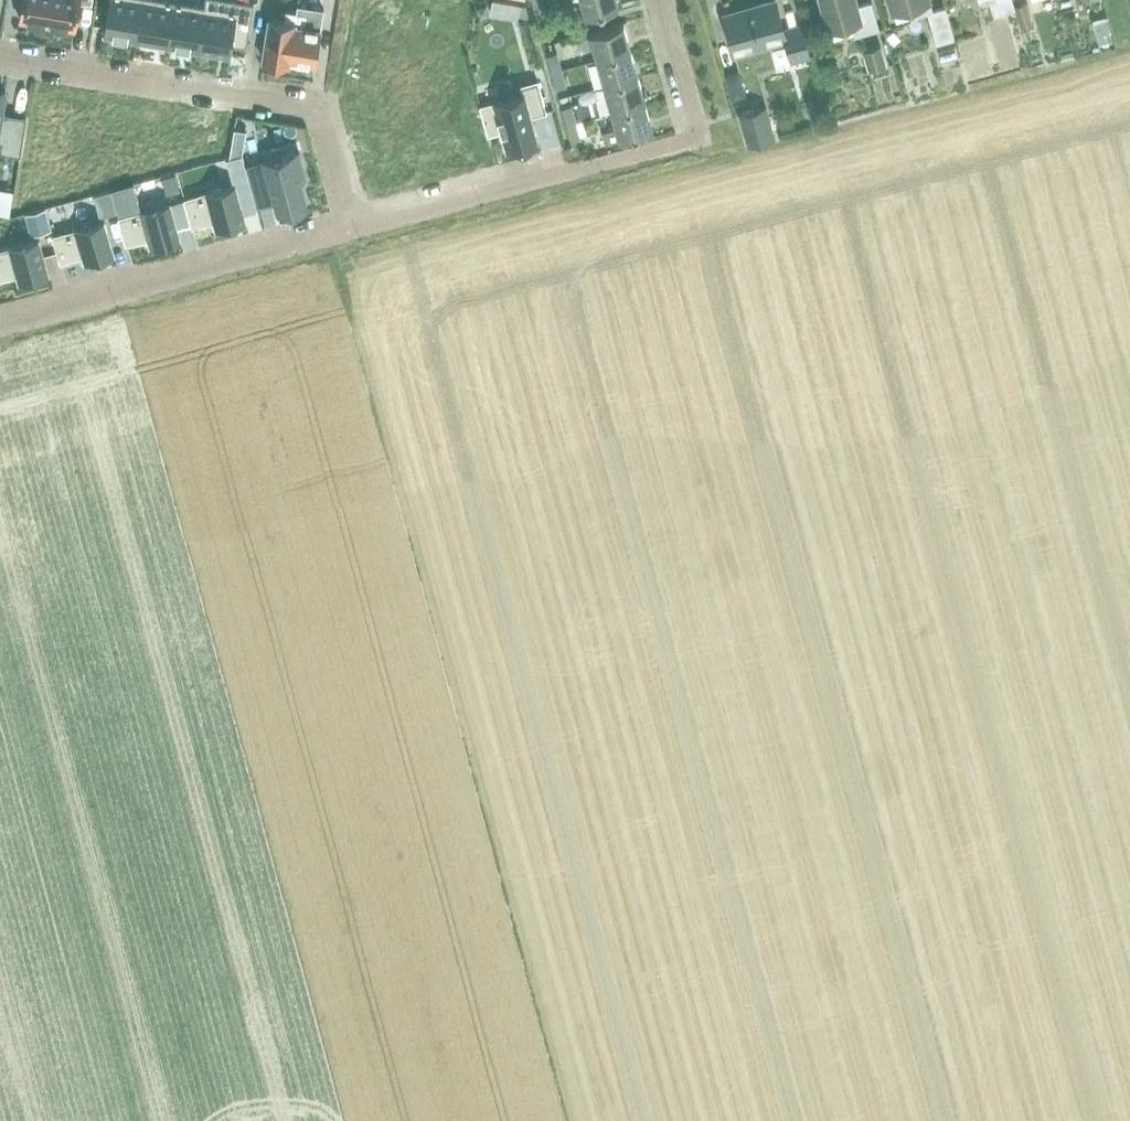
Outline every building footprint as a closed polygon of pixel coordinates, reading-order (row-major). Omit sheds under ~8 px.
[(51,0),(23,0),(20,18),(48,22),(51,0)] [(48,22),(75,27),(79,0),(51,0),(48,22)] [(104,33),(136,38),(142,0),(109,0),(104,33)] [(136,38),(167,43),(174,0),(142,0),(136,38)] [(167,43),(198,48),(206,4),(205,4),(182,0),(174,0),(167,43)] [(198,48),(231,53),(233,42),(247,45),(254,1),(249,0),(205,0),(205,4),(206,4),(198,48)] [(491,12),(500,13),(502,0),(493,0),(491,12)] [(541,0),(532,0),(536,16),(545,14),(541,0)] [(616,0),(581,0),(585,14),(617,5),(616,0)] [(724,15),(734,52),(785,38),(790,58),(808,53),(799,23),(783,27),(776,0),(766,0),(753,4),(753,6),(724,15)] [(829,28),(852,22),(855,33),(878,26),(871,0),(868,0),(856,3),(855,0),(821,0),(829,28)] [(914,4),(917,13),(926,11),(935,41),(953,36),(944,5),(932,8),(930,0),(889,0),(892,10),(914,4)] [(996,12),(1014,7),(1012,0),(993,0),(996,12)] [(1032,21),(1025,1),(1015,4),(1021,24),(1032,21)] [(297,10),(288,61),(305,64),(306,60),(315,61),(321,27),(324,7),(298,3),(297,10)] [(269,17),(262,57),(288,61),(297,10),(286,8),(284,19),(269,17)] [(1104,15),(1092,18),(1099,41),(1111,38),(1104,15)] [(590,30),(598,57),(630,48),(622,21),(590,30)] [(1041,52),(1036,28),(1024,30),(1029,55),(1041,52)] [(863,48),(869,70),(886,65),(880,43),(863,48)] [(637,75),(630,48),(598,57),(605,83),(637,75)] [(555,52),(547,54),(552,70),(559,68),(555,52)] [(812,63),(794,68),(805,110),(823,105),(812,63)] [(564,86),(559,68),(552,70),(556,88),(564,86)] [(644,101),(637,75),(605,83),(613,109),(644,101)] [(525,92),(480,104),(488,132),(501,129),(506,148),(538,139),(531,113),(546,109),(537,79),(522,83),(525,92)] [(2,140),(0,150),(20,153),(26,115),(7,112),(6,114),(2,113),(6,89),(0,88),(0,140),(2,140)] [(34,126),(29,157),(60,162),(62,148),(80,151),(88,103),(55,97),(50,129),(34,126)] [(599,97),(562,107),(566,122),(574,120),(583,118),(603,113),(599,97)] [(652,128),(644,101),(613,109),(617,125),(603,129),(606,141),(652,128)] [(766,104),(739,111),(748,143),(775,135),(766,104)] [(583,118),(574,120),(578,134),(586,131),(583,118)] [(436,120),(412,126),(424,170),(448,163),(436,120)] [(574,120),(566,122),(571,141),(579,138),(578,134),(574,120)] [(412,126),(388,133),(400,177),(424,170),(412,126)] [(232,141),(230,155),(243,151),(244,143),(232,141)] [(263,160),(246,164),(251,181),(268,177),(277,210),(307,202),(300,177),(306,175),(299,149),(263,159),(263,160)] [(232,170),(246,166),(242,152),(228,156),(232,170)] [(134,181),(112,187),(127,242),(148,237),(150,245),(180,237),(170,201),(141,209),(134,181)] [(236,184),(185,198),(192,224),(213,219),(216,227),(246,219),(236,184)] [(111,188),(94,192),(100,214),(117,209),(111,188)] [(45,208),(27,213),(32,230),(49,225),(45,208)] [(105,219),(54,233),(61,260),(82,254),(85,263),(114,255),(105,219)] [(0,248),(0,277),(17,272),(19,281),(49,273),(39,237),(0,248)]
